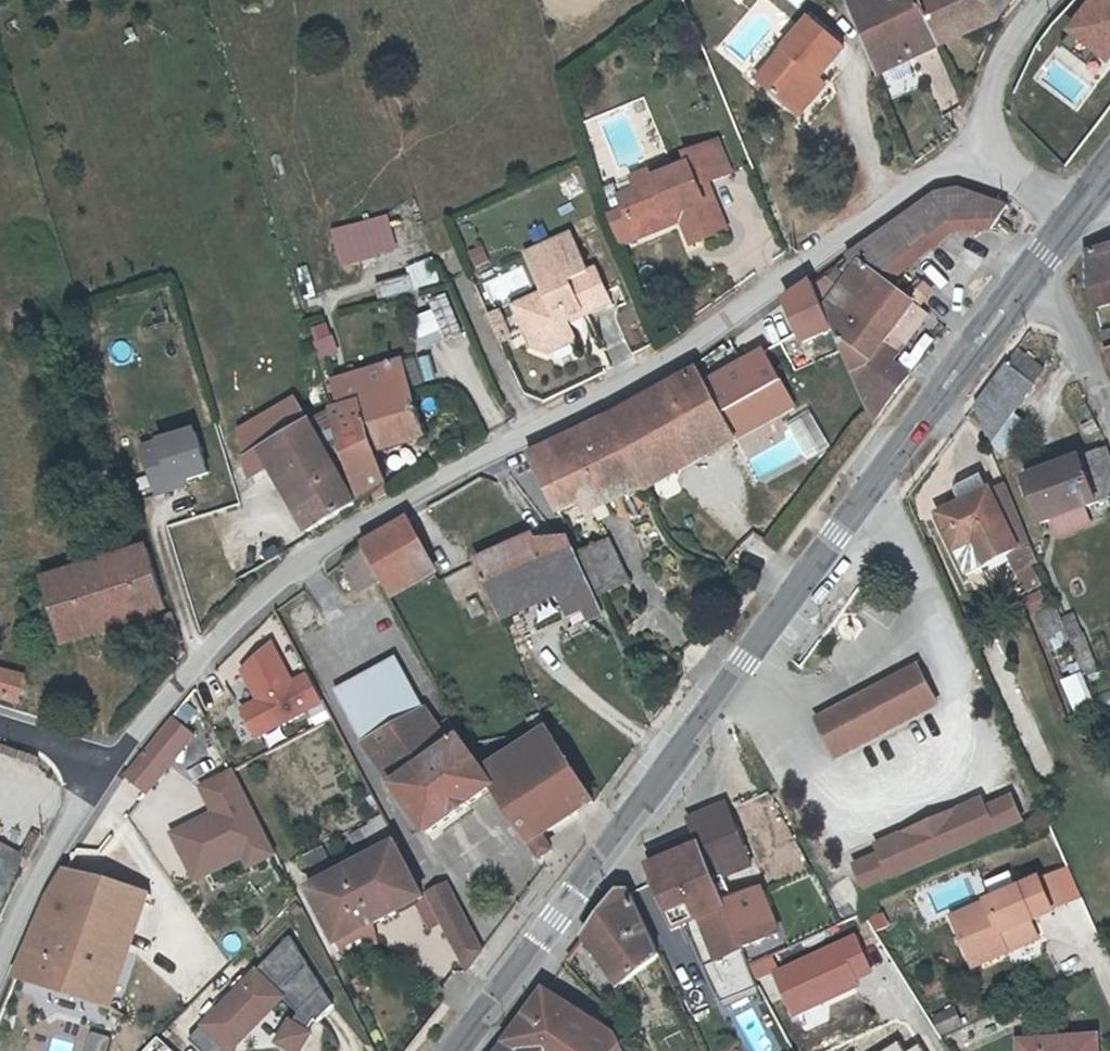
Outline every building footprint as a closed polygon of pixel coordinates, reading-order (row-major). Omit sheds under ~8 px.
[(936,44),(912,0),(851,0),(877,71),(936,44)] [(936,44),(986,19),(1006,0),(912,0),(936,44)] [(1092,67),(1099,58),(1109,66),(1109,0),(1102,0),(1065,46),(1092,67)] [(761,80),(796,110),(822,79),(848,49),(813,19),(761,80)] [(822,79),(796,110),(803,117),(829,86),(822,79)] [(622,206),(629,222),(632,231),(650,223),(658,241),(676,233),(673,224),(680,221),(693,252),(727,239),(707,190),(730,181),(716,146),(682,160),(687,171),(672,177),(654,184),(657,191),(637,199),(622,206)] [(654,184),(672,177),(668,167),(630,183),(637,199),(657,191),(654,184)] [(602,198),(615,228),(629,222),(622,206),(616,192),(602,198)] [(904,383),(889,369),(874,357),(879,351),(916,301),(891,279),(954,225),(979,237),(992,213),(954,193),(944,195),(933,198),(923,201),(914,207),(852,252),(858,259),(849,266),(853,271),(823,306),(852,372),(875,423),(904,383)] [(403,250),(390,213),(331,233),(343,269),(403,250)] [(627,255),(640,249),(632,231),(629,222),(615,228),(627,255)] [(650,223),(632,231),(640,249),(658,241),(650,223)] [(571,330),(572,326),(572,319),(581,315),(583,320),(613,305),(596,270),(589,274),(572,236),(526,257),(544,295),(527,304),(537,324),(524,330),(534,351),(549,357),(578,343),(571,330)] [(1087,286),(1092,307),(1109,303),(1109,290),(1108,281),(1109,280),(1109,250),(1087,255),(1087,286)] [(378,287),(382,303),(444,286),(437,259),(408,267),(411,278),(378,287)] [(453,302),(416,314),(427,350),(465,338),(453,302)] [(514,309),(524,330),(537,324),(527,304),(514,309)] [(498,314),(487,319),(489,325),(500,321),(498,314)] [(572,326),(583,320),(581,315),(572,319),(572,326)] [(500,321),(489,325),(498,344),(508,340),(500,321)] [(332,324),(311,330),(321,363),(342,356),(332,324)] [(992,440),(1038,381),(1030,374),(1039,362),(1020,347),(977,403),(992,440)] [(894,363),(879,351),(874,357),(889,369),(894,363)] [(335,382),(343,409),(411,388),(426,384),(418,357),(335,382)] [(1030,374),(1038,381),(1048,369),(1039,362),(1030,374)] [(610,423),(636,476),(726,432),(733,443),(756,432),(747,412),(722,422),(701,377),(610,423)] [(425,435),(411,388),(343,409),(332,412),(358,501),(376,496),(377,499),(390,493),(378,452),(374,437),(394,431),(400,444),(425,435)] [(265,473),(280,500),(294,492),(315,528),(352,504),(337,478),(346,473),(336,443),(333,445),(326,419),(292,440),(272,452),(257,461),(265,473)] [(272,452),(292,440),(280,421),(261,432),(272,452)] [(558,519),(640,483),(636,476),(610,423),(529,460),(558,519)] [(374,437),(378,452),(400,444),(394,431),(374,437)] [(144,446),(156,498),(216,484),(204,432),(144,446)] [(735,450),(733,443),(726,432),(636,476),(640,483),(645,493),(735,450)] [(1081,457),(1100,504),(1109,500),(1109,470),(1101,448),(1081,457)] [(1046,526),(1100,504),(1081,457),(1028,479),(1046,526)] [(265,473),(257,461),(219,484),(230,503),(243,494),(265,473)] [(956,488),(963,504),(993,491),(987,475),(956,488)] [(199,522),(230,503),(219,484),(187,504),(199,522)] [(1009,484),(993,491),(963,504),(942,513),(968,574),(1015,554),(1022,572),(1041,565),(1010,486),(1009,484)] [(294,492),(280,500),(302,536),(315,528),(294,492)] [(234,510),(203,529),(237,584),(267,566),(234,510)] [(363,546),(365,552),(382,581),(390,597),(429,575),(404,525),(363,546)] [(570,613),(585,604),(593,599),(596,591),(570,542),(562,541),(542,542),(537,534),(479,565),(502,612),(554,584),(570,613)] [(605,595),(631,581),(609,538),(582,552),(605,595)] [(362,592),(382,581),(365,552),(346,563),(362,592)] [(147,557),(69,576),(82,622),(135,608),(141,626),(164,608),(147,557)] [(62,646),(141,626),(135,608),(82,622),(69,576),(46,582),(62,646)] [(593,599),(585,604),(592,615),(605,607),(596,591),(593,599)] [(1050,649),(1070,641),(1057,606),(1036,615),(1050,649)] [(1085,635),(1070,641),(1082,670),(1097,663),(1085,635)] [(278,648),(239,671),(257,702),(241,712),(260,745),(328,706),(309,675),(298,681),(278,648)] [(365,746),(370,759),(397,738),(408,729),(426,716),(399,663),(339,693),(365,746)] [(919,668),(818,722),(838,758),(938,704),(919,668)] [(1065,682),(1077,718),(1099,711),(1086,674),(1065,682)] [(23,710),(28,688),(0,676),(0,700),(23,710)] [(592,809),(560,761),(546,741),(542,734),(533,740),(487,772),(482,776),(445,727),(437,733),(426,716),(408,729),(397,738),(370,759),(391,790),(425,839),(493,790),(532,846),(535,844),(545,837),(592,809)] [(149,798),(200,739),(174,718),(124,776),(149,798)] [(213,816),(173,833),(197,888),(246,866),(250,873),(278,861),(239,770),(200,787),(213,816)] [(774,791),(735,806),(763,876),(802,861),(774,791)] [(847,864),(859,891),(1019,822),(1008,795),(847,864)] [(693,835),(697,847),(713,885),(750,869),(726,810),(691,823),(688,825),(693,835)] [(359,833),(368,849),(381,843),(371,826),(359,833)] [(359,854),(368,849),(359,833),(350,837),(359,854)] [(697,847),(693,835),(648,853),(652,865),(697,847)] [(545,837),(535,844),(538,849),(543,845),(547,849),(551,846),(545,837)] [(543,845),(538,849),(544,859),(554,851),(551,846),(547,849),(543,845)] [(426,927),(442,919),(430,897),(423,900),(395,846),(310,890),(337,943),(371,925),(413,903),(426,927)] [(742,958),(723,911),(713,885),(697,847),(652,865),(650,865),(655,877),(646,881),(653,901),(662,898),(675,929),(686,925),(699,920),(717,964),(706,968),(721,1004),(758,989),(748,970),(742,958)] [(104,1000),(138,893),(116,886),(73,872),(19,978),(104,1000)] [(0,882),(0,883),(22,890),(26,883),(5,873),(0,882)] [(584,931),(626,981),(656,948),(623,877),(584,931)] [(1038,883),(1050,913),(1063,908),(1051,878),(1038,883)] [(1037,881),(948,917),(969,969),(1005,954),(998,936),(1028,924),(1050,915),(1050,913),(1038,883),(1037,881)] [(22,890),(0,883),(0,914),(8,918),(22,890)] [(453,884),(430,897),(442,919),(469,972),(486,949),(453,884)] [(104,1000),(107,1002),(120,1012),(146,926),(157,929),(165,902),(138,893),(104,1000)] [(998,936),(1005,954),(1036,941),(1028,924),(998,936)] [(371,925),(337,943),(345,958),(379,940),(371,925)] [(287,1006),(312,1030),(342,1000),(285,943),(189,1039),(202,1050),(242,1050),(287,1006)] [(560,1033),(576,1008),(544,986),(509,1032),(496,1050),(586,1050),(560,1033)] [(576,1008),(560,1033),(586,1050),(605,1050),(614,1039),(615,1036),(576,1008)] [(956,1030),(948,1013),(930,1021),(937,1038),(956,1030)] [(277,1047),(283,1050),(311,1050),(319,1038),(294,1021),(277,1047)] [(614,1039),(605,1050),(618,1050),(614,1039)] [(1091,1041),(1016,1044),(1016,1050),(1092,1050),(1091,1041)]
